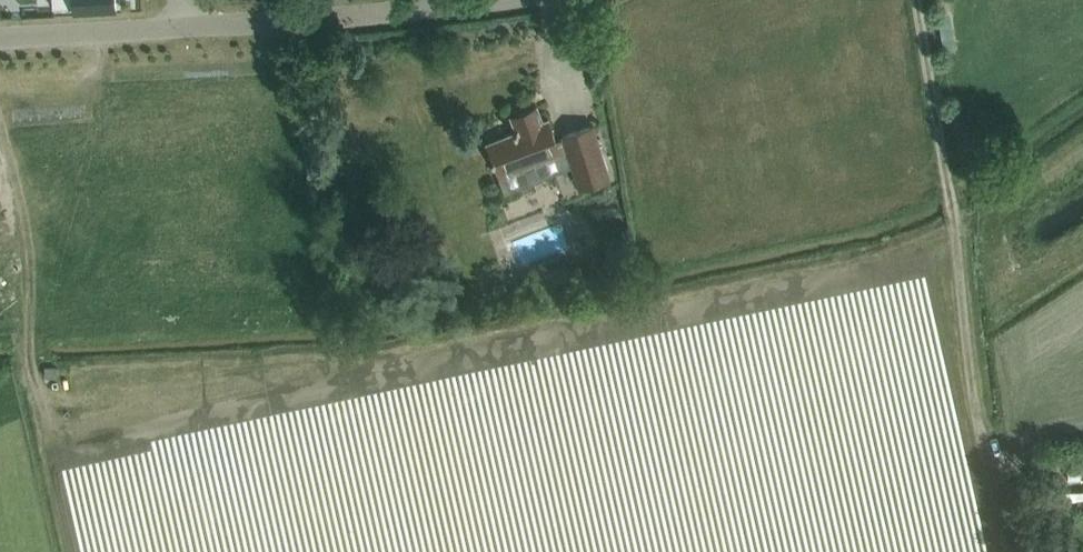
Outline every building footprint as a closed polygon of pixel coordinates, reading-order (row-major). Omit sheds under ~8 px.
[(53,5),(74,4),(74,8),(116,6),(116,0),(53,0),(53,5)] [(608,179),(597,148),(589,127),(564,136),(565,139),(557,142),(548,119),(542,121),(537,106),(519,112),(525,127),(518,130),(517,126),(512,128),(513,131),(486,141),(491,155),(490,156),(491,160),(493,160),(504,190),(574,165),(582,188),(608,179)]
